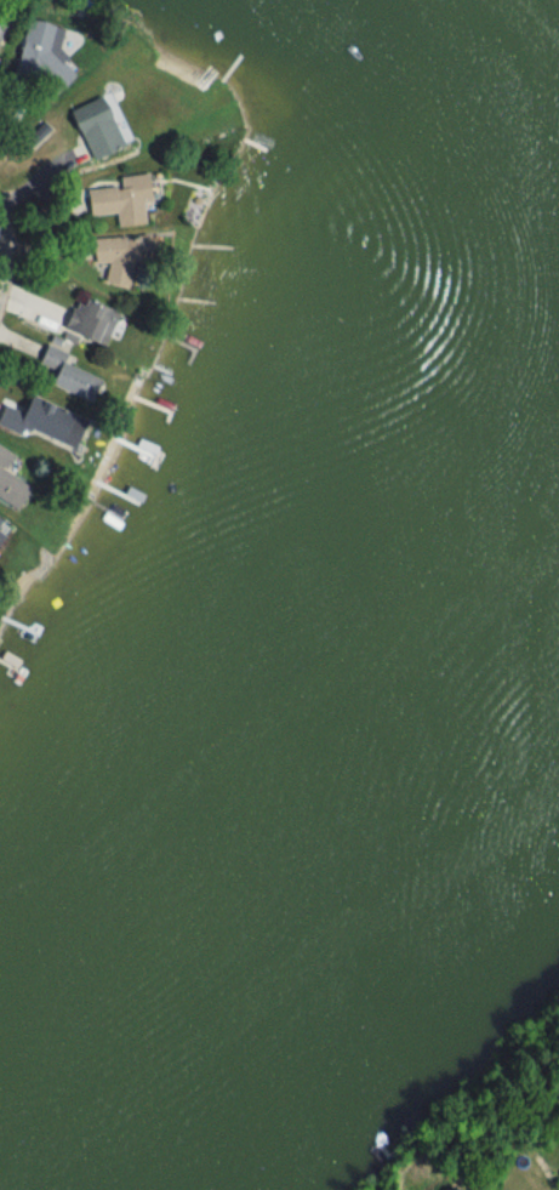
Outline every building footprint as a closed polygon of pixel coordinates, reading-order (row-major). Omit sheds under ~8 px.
[(85,162),(116,148),(94,97),(63,111),(85,162)] [(116,187),(82,190),(84,216),(118,214),(118,212),(145,210),(142,175),(115,177),(116,187)] [(126,286),(125,237),(89,238),(90,263),(102,263),(103,286),(126,286)] [(101,349),(112,310),(70,298),(59,337),(101,349)] [(45,384),(87,402),(96,381),(60,366),(64,355),(42,346),(34,364),(51,371),(45,384)] [(18,436),(21,428),(55,443),(68,414),(37,401),(29,418),(0,406),(0,428),(18,436)] [(21,462),(0,449),(0,494),(21,462)]
